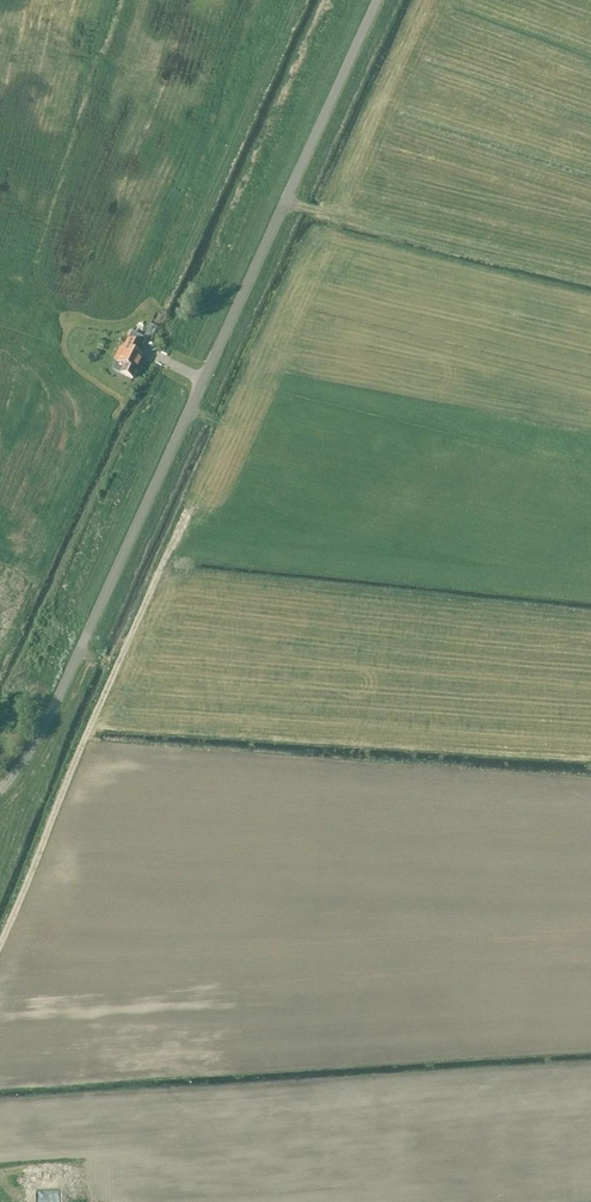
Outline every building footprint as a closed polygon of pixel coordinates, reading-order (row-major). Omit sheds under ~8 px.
[(131,338),(129,341),(128,341),(117,363),(119,364),(116,369),(122,372),(121,374),(132,379),(135,372),(137,373),(144,359),(137,356),(141,347),(144,342),(136,338),(135,339),(131,338)]
